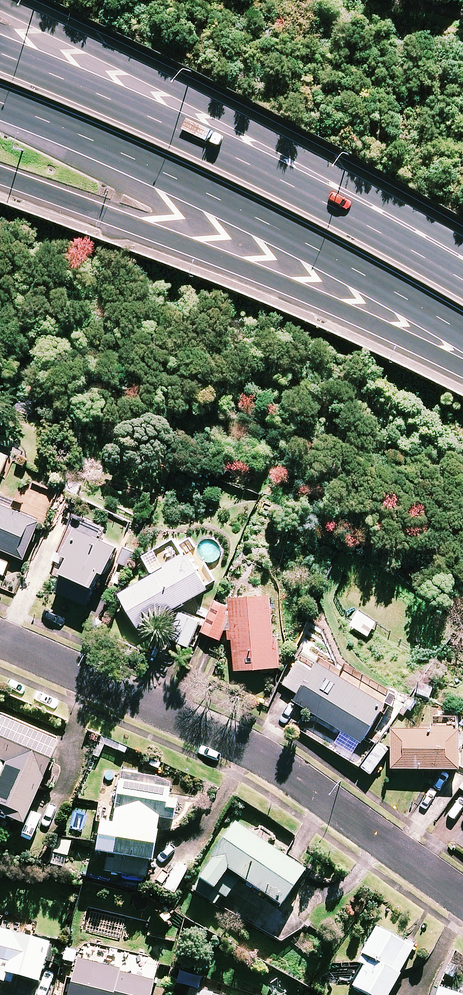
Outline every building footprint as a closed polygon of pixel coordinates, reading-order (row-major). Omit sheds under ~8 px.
[(0,451),(0,474),(8,455),(0,451)] [(0,501),(0,548),(22,557),(39,519),(0,501)] [(103,571),(116,545),(89,532),(93,524),(75,515),(52,563),(64,569),(54,589),(84,603),(100,569),(103,571)] [(206,585),(176,538),(144,558),(152,571),(118,593),(140,627),(206,585)] [(223,629),(226,630),(229,631),(230,666),(276,664),(272,592),(227,595),(227,604),(215,599),(201,632),(219,640),(223,629)] [(375,620),(357,609),(348,624),(366,635),(375,620)] [(199,620),(176,610),(165,635),(188,645),(199,620)] [(342,674),(317,658),(309,670),(296,662),(283,683),(297,692),(294,698),(361,742),(392,695),(347,666),(342,674)] [(0,717),(0,761),(3,763),(0,769),(0,811),(21,820),(55,741),(0,717)] [(458,723),(392,724),(392,766),(458,765),(458,723)] [(169,781),(118,770),(109,812),(100,810),(91,849),(106,852),(102,869),(145,878),(158,816),(170,819),(174,800),(165,798),(169,781)] [(301,869),(232,823),(195,878),(197,879),(191,889),(213,904),(219,896),(223,899),(238,877),(277,904),(301,869)] [(70,842),(55,837),(46,864),(61,868),(70,842)] [(373,926),(354,961),(360,964),(348,985),(367,994),(383,994),(410,947),(373,926)] [(0,929),(0,970),(36,980),(47,941),(0,929)] [(82,948),(72,988),(65,986),(63,994),(146,994),(150,979),(94,965),(97,952),(82,948)] [(186,986),(184,994),(218,994),(186,986)] [(435,986),(432,994),(461,994),(435,986)]
